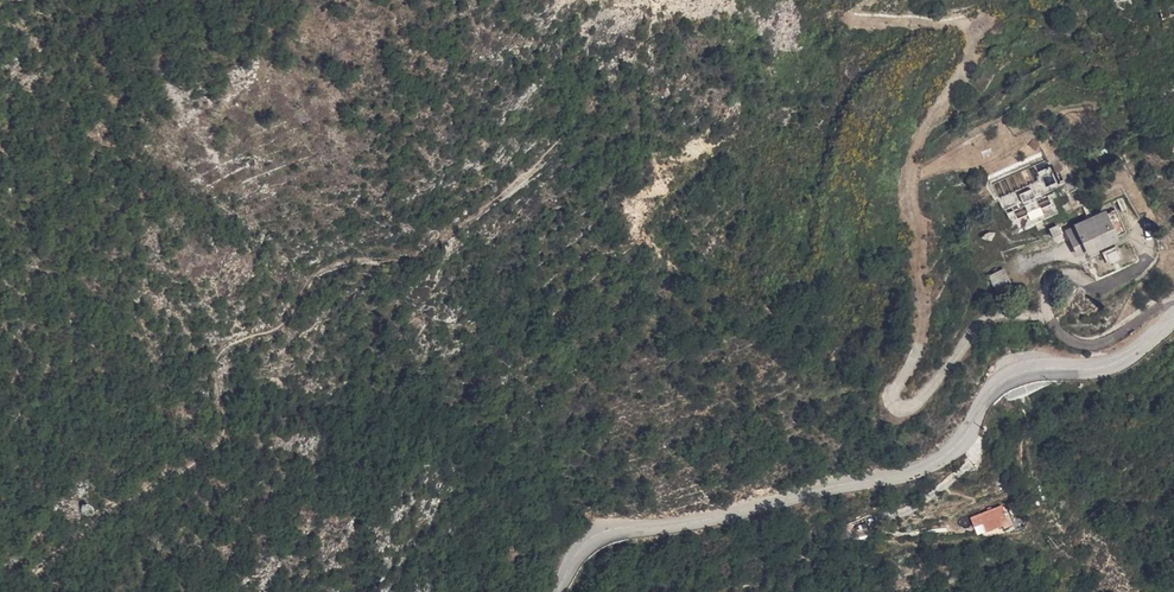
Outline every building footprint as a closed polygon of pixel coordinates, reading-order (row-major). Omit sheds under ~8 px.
[(1154,14),(1156,24),(1173,18),(1173,8),(1154,14)] [(1044,186),(1055,183),(1051,167),(1040,169),(1044,186)] [(1070,210),(1061,188),(1027,201),(1024,198),(999,208),(1005,220),(1011,218),(1017,232),(1040,224),(1042,228),(1050,225),(1048,220),(1070,210)] [(1124,231),(1114,208),(1068,230),(1078,252),(1124,231)] [(1139,260),(1130,238),(1084,258),(1087,264),(1094,279),(1139,260)] [(996,291),(1011,283),(1003,268),(988,276),(996,291)] [(979,511),(952,514),(953,526),(981,523),(979,511)]
